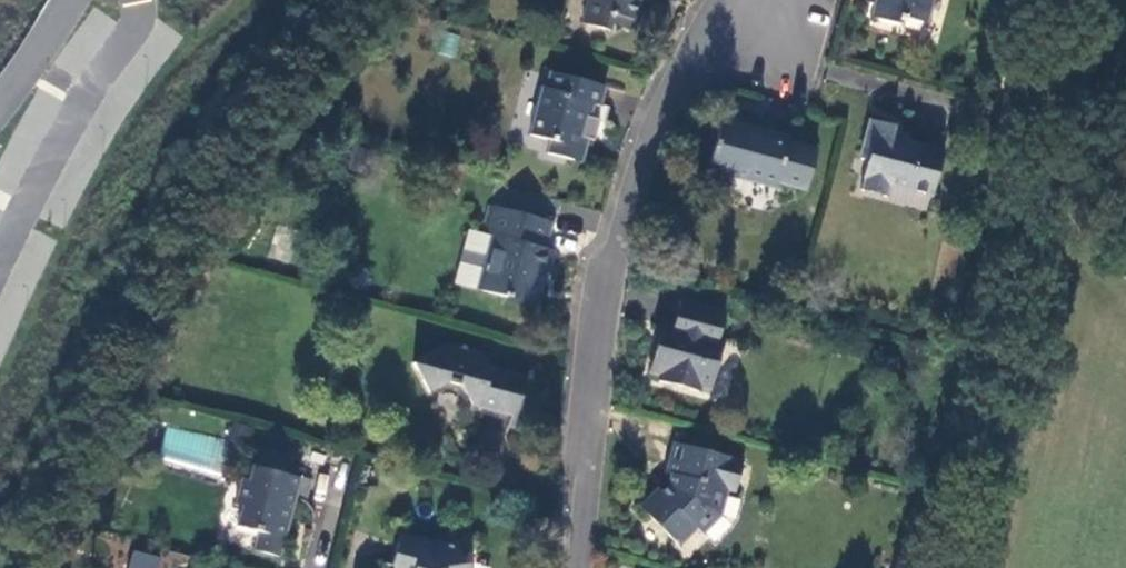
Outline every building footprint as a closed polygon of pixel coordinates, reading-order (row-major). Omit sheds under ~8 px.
[(637,0),(587,0),(580,24),(608,31),(612,15),(631,21),(637,0)] [(873,19),(900,27),(902,18),(924,24),(931,0),(878,0),(873,19)] [(454,57),(460,34),(443,30),(437,53),(454,57)] [(598,105),(603,87),(549,72),(544,87),(541,87),(528,135),(548,141),(546,154),(571,161),(579,137),(588,139),(591,140),(597,120),(588,117),(592,104),(598,105)] [(758,136),(760,131),(721,120),(720,125),(758,136)] [(870,121),(860,159),(868,162),(860,191),(885,199),(889,185),(931,197),(943,153),(906,142),(906,140),(891,137),(894,127),(870,121)] [(805,190),(816,153),(787,145),(789,139),(760,131),(758,136),(720,125),(707,169),(747,180),(749,175),(776,183),(805,190)] [(582,163),(588,139),(579,137),(571,161),(582,163)] [(775,188),(776,183),(749,175),(747,180),(775,188)] [(552,225),(491,209),(483,235),(501,240),(495,262),(493,261),(485,293),(509,299),(508,302),(533,309),(542,273),(549,275),(555,255),(545,252),(552,225)] [(501,240),(483,235),(468,231),(453,284),(485,293),(493,261),(495,262),(501,240)] [(700,385),(710,388),(724,340),(718,339),(724,314),(679,303),(668,341),(657,338),(648,370),(659,373),(658,381),(697,392),(700,385)] [(458,348),(444,344),(412,364),(429,393),(446,383),(445,387),(458,390),(459,387),(473,407),(510,418),(508,429),(513,430),(526,379),(490,369),(481,354),(466,350),(463,345),(458,348)] [(734,494),(741,462),(674,445),(666,476),(670,477),(668,485),(661,493),(657,490),(638,507),(675,548),(696,529),(702,534),(719,519),(727,492),(734,494)] [(295,479),(299,462),(257,450),(249,482),(242,481),(236,507),(242,509),(237,528),(258,534),(253,553),(278,560),(299,480),(295,479)] [(467,565),(460,565),(457,546),(440,548),(440,544),(428,545),(401,538),(394,567),(467,567),(467,565)] [(161,557),(132,550),(128,567),(158,567),(161,557)]
